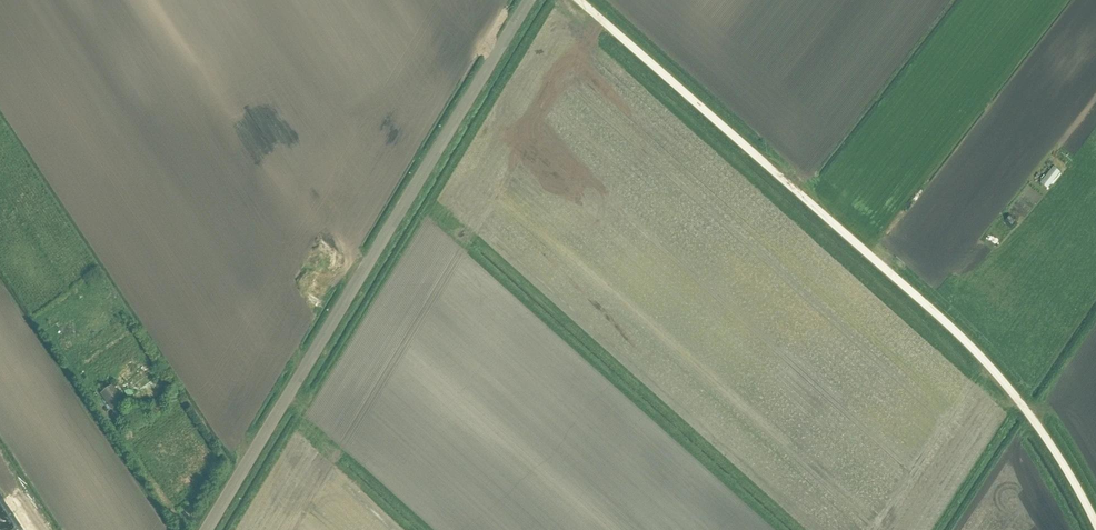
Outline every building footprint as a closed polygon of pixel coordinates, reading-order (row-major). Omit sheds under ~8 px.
[(1040,184),(1047,190),(1060,173),(1053,168),(1040,184)] [(99,393),(110,409),(123,400),(112,384),(99,393)]
